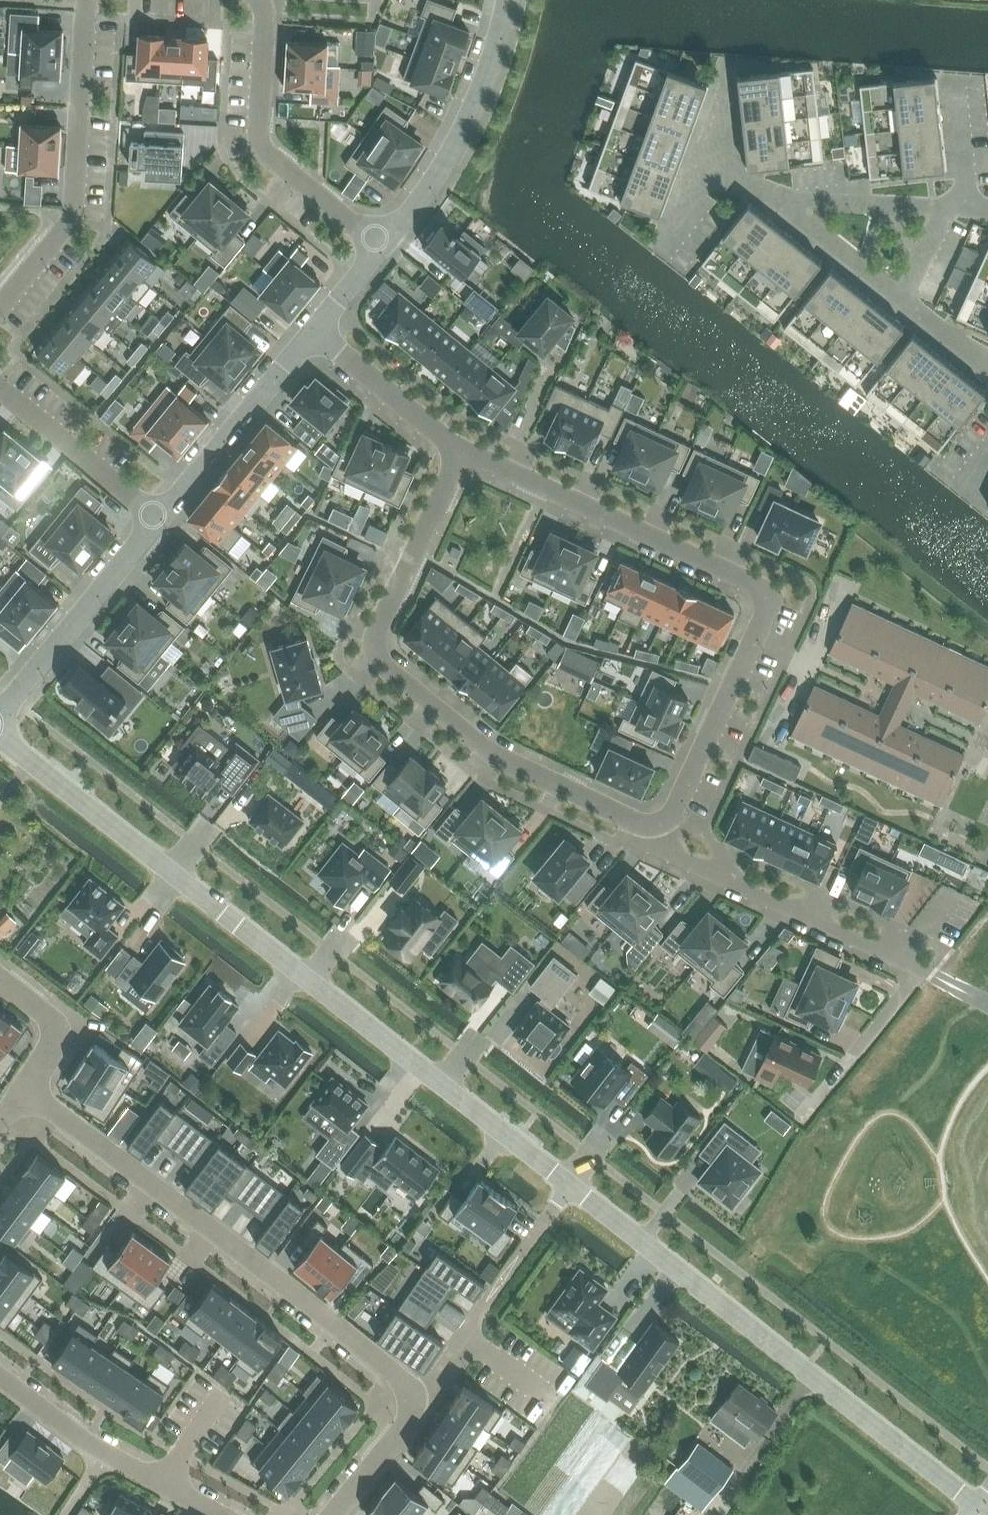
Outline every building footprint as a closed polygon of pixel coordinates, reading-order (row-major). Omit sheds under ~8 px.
[(419,37),(465,54),(471,39),(468,37),(470,32),(451,25),(457,9),(432,0),(427,0),(422,16),(426,18),(419,37)] [(11,27),(10,51),(66,54),(67,38),(63,38),(64,30),(11,27)] [(358,30),(358,42),(374,42),(375,31),(358,30)] [(388,38),(376,33),(375,34),(375,44),(384,47),(388,38)] [(126,80),(161,82),(163,36),(141,35),(140,55),(128,54),(126,80)] [(161,82),(183,83),(186,38),(184,38),(184,39),(165,38),(165,36),(163,36),(161,82)] [(419,37),(411,58),(455,73),(455,72),(454,72),(460,53),(465,55),(465,54),(419,37)] [(186,38),(183,83),(204,85),(203,90),(217,90),(218,59),(207,59),(208,39),(186,38)] [(284,49),(283,64),(340,68),(340,67),(327,66),(328,43),(289,41),(288,49),(284,49)] [(641,48),(639,55),(647,57),(651,49),(641,48)] [(66,54),(10,51),(10,52),(23,52),(21,75),(61,77),(61,69),(65,70),(66,54)] [(455,73),(411,58),(404,78),(447,94),(455,73)] [(709,86),(636,59),(589,188),(662,215),(709,86)] [(374,70),(374,61),(362,60),(362,69),(374,70)] [(340,68),(283,64),(282,80),(286,80),(286,88),(312,90),(311,102),(338,104),(340,68)] [(814,68),(737,77),(747,169),(824,160),(814,68)] [(395,85),(378,77),(373,85),(390,94),(395,85)] [(938,77),(860,86),(870,178),(948,169),(938,77)] [(850,87),(840,88),(841,101),(851,100),(850,87)] [(23,96),(22,104),(31,105),(32,96),(23,96)] [(599,96),(596,103),(613,109),(615,102),(599,96)] [(842,111),(840,98),(831,100),(832,113),(842,111)] [(387,105),(380,115),(366,135),(409,165),(410,164),(408,163),(413,155),(416,157),(424,146),(401,130),(407,121),(408,122),(409,120),(387,105)] [(218,120),(219,108),(206,107),(205,120),(218,120)] [(177,110),(160,109),(159,122),(176,123),(177,110)] [(8,146),(8,147),(64,150),(65,134),(61,134),(62,126),(22,124),(21,147),(8,146)] [(160,168),(160,172),(182,174),(184,133),(145,131),(145,143),(131,142),(130,166),(146,167),(160,168)] [(856,134),(845,136),(846,146),(857,145),(856,134)] [(409,165),(366,135),(346,164),(368,180),(368,179),(368,178),(374,169),(395,184),(409,165)] [(64,150),(8,147),(7,170),(59,173),(59,165),(63,166),(64,150)] [(170,214),(197,237),(229,199),(221,192),(224,189),(213,180),(195,202),(187,195),(188,194),(187,194),(170,214)] [(229,199),(197,237),(215,251),(212,255),(225,266),(246,242),(245,241),(244,242),(232,232),(250,211),(239,202),(237,205),(229,199)] [(750,203),(702,263),(775,321),(823,260),(750,203)] [(614,208),(607,216),(615,222),(622,214),(614,208)] [(442,223),(423,246),(437,258),(436,259),(462,281),(473,268),(471,266),(486,247),(465,229),(459,237),(442,223)] [(149,231),(142,240),(157,253),(165,243),(149,231)] [(128,239),(115,255),(152,286),(152,285),(145,279),(158,263),(128,239)] [(280,250),(265,268),(306,301),(321,283),(300,266),(308,256),(298,248),(290,258),(280,250)] [(987,331),(987,249),(957,317),(987,331)] [(115,255),(102,271),(139,301),(152,286),(115,255)] [(959,256),(954,265),(967,271),(971,262),(959,256)] [(965,272),(954,267),(949,276),(961,281),(965,272)] [(306,301),(265,268),(264,269),(275,277),(260,295),(291,320),(306,301)] [(832,268),(784,329),(857,386),(905,325),(832,268)] [(102,271),(89,287),(118,311),(131,296),(138,302),(139,301),(102,271)] [(180,273),(175,279),(181,285),(186,278),(180,273)] [(210,285),(212,284),(202,275),(194,285),(198,288),(204,293),(210,285)] [(695,275),(689,283),(695,287),(701,280),(695,275)] [(220,293),(225,286),(216,278),(212,284),(210,285),(220,293)] [(389,304),(374,323),(398,342),(423,312),(399,292),(385,280),(375,292),(389,304)] [(244,286),(231,302),(254,320),(266,305),(244,286)] [(89,287),(76,302),(105,327),(118,311),(89,287)] [(196,302),(204,293),(198,288),(190,297),(196,302)] [(475,288),(464,302),(488,321),(499,308),(475,288)] [(501,314),(492,326),(514,344),(519,348),(527,339),(544,353),(554,340),(566,350),(576,327),(569,322),(573,317),(549,297),(521,331),(501,314)] [(76,302),(63,318),(92,342),(105,327),(76,302)] [(231,304),(205,336),(244,368),(250,360),(253,362),(262,351),(241,334),(251,322),(252,323),(252,322),(231,304)] [(467,306),(459,315),(467,322),(475,312),(467,306)] [(167,325),(174,315),(168,310),(161,320),(167,325)] [(446,331),(423,312),(398,342),(422,361),(446,331)] [(63,318),(49,334),(79,358),(92,342),(63,318)] [(159,334),(167,325),(161,320),(153,329),(159,334)] [(484,335),(491,341),(498,333),(490,327),(484,335)] [(765,341),(773,332),(768,328),(760,337),(765,341)] [(446,331),(422,361),(445,380),(470,350),(446,331)] [(774,347),(780,339),(773,333),(767,341),(774,347)] [(987,391),(914,333),(866,394),(939,452),(987,391)] [(79,358),(49,334),(36,350),(65,375),(73,381),(87,364),(79,358)] [(244,368),(205,336),(191,354),(187,351),(176,364),(200,385),(201,384),(200,383),(210,371),(231,389),(240,378),(238,375),(244,368)] [(141,356),(148,347),(142,342),(135,351),(141,356)] [(156,351),(169,361),(176,352),(163,342),(156,351)] [(493,369),(470,350),(445,380),(444,380),(468,399),(493,369)] [(133,365),(141,356),(135,351),(127,360),(133,365)] [(522,351),(514,360),(529,373),(537,363),(522,351)] [(171,363),(166,370),(172,375),(178,369),(171,363)] [(493,369),(468,399),(492,419),(507,400),(516,408),(527,385),(520,380),(515,387),(493,369)] [(115,388),(122,378),(116,373),(108,383),(115,388)] [(311,445),(349,398),(337,388),(333,393),(316,379),(309,388),(306,385),(293,401),(316,420),(310,428),(300,420),(293,429),(311,445)] [(107,397),(115,388),(108,383),(101,392),(107,397)] [(545,439),(566,449),(589,399),(556,384),(545,407),(558,412),(545,439)] [(168,386),(153,405),(197,440),(194,437),(209,420),(188,403),(196,393),(186,385),(178,394),(168,386)] [(855,399),(859,394),(851,388),(847,393),(855,399)] [(633,393),(625,408),(637,413),(644,398),(633,393)] [(855,399),(848,409),(855,414),(867,399),(860,394),(859,394),(855,399)] [(589,399),(566,449),(567,449),(567,448),(587,458),(600,432),(612,437),(625,409),(612,403),(609,408),(589,399)] [(197,440),(153,405),(130,433),(150,449),(158,439),(179,456),(184,450),(187,452),(197,440)] [(108,408),(100,417),(110,425),(117,416),(108,408)] [(628,473),(637,477),(658,432),(626,417),(614,441),(625,446),(614,470),(627,476),(628,473)] [(254,438),(285,464),(299,447),(267,422),(254,438)] [(713,428),(704,424),(695,442),(705,447),(713,428)] [(26,441),(26,440),(23,443),(5,429),(0,436),(0,473),(26,441)] [(333,475),(366,491),(388,443),(387,442),(386,444),(378,441),(379,437),(366,431),(355,456),(344,451),(341,457),(335,470),(333,475)] [(658,432),(637,477),(646,481),(645,485),(658,491),(669,466),(680,471),(691,447),(658,432)] [(254,438),(241,454),(272,479),(285,464),(254,438)] [(0,473),(0,495),(17,510),(34,489),(24,481),(42,459),(36,454),(38,451),(26,441),(0,473)] [(388,443),(366,491),(400,506),(414,475),(402,469),(409,453),(388,443)] [(697,505),(706,509),(727,464),(695,449),(683,473),(694,478),(683,502),(696,508),(697,505)] [(336,452),(327,463),(335,470),(341,457),(336,452)] [(228,470),(259,495),(272,479),(241,454),(228,470)] [(319,475),(330,480),(335,469),(324,464),(319,475)] [(727,464),(706,509),(715,513),(714,517),(727,523),(738,498),(749,503),(760,479),(727,464)] [(215,485),(246,511),(259,495),(228,470),(228,469),(215,485)] [(215,485),(202,501),(233,527),(234,526),(246,511),(215,485)] [(783,491),(770,485),(760,508),(771,513),(759,538),(777,547),(781,539),(806,551),(820,522),(777,502),(783,491)] [(97,550),(112,532),(93,516),(103,503),(82,486),(57,517),(97,550)] [(309,494),(302,503),(308,508),(315,499),(309,494)] [(233,527),(202,501),(189,518),(229,551),(243,534),(234,526),(233,527)] [(289,519),(295,524),(302,515),(296,510),(289,519)] [(348,528),(353,531),(356,532),(358,533),(364,521),(353,516),(353,517),(348,528)] [(97,550),(57,517),(30,550),(51,567),(52,566),(51,565),(62,552),(83,570),(92,559),(89,557),(95,550),(97,551),(97,550)] [(289,519),(281,528),(287,533),(295,524),(289,519)] [(521,574),(553,589),(574,543),(565,539),(567,536),(554,530),(543,554),(532,549),(521,574)] [(0,535),(0,546),(3,549),(9,542),(0,535)] [(308,568),(353,590),(357,581),(360,583),(367,570),(343,558),(348,547),(324,536),(319,546),(308,568)] [(270,541),(263,551),(269,556),(277,546),(270,541)] [(185,543),(170,562),(211,595),(233,567),(207,545),(199,555),(185,543)] [(574,543),(553,589),(586,604),(597,580),(586,574),(598,550),(585,544),(583,547),(574,543)] [(449,554),(458,558),(461,550),(453,546),(449,554)] [(605,598),(624,606),(641,570),(622,561),(619,568),(610,586),(605,598)] [(211,595),(170,562),(169,563),(171,564),(165,571),(163,569),(154,580),(174,597),(167,606),(188,623),(211,595)] [(611,564),(602,583),(610,586),(619,568),(611,564)] [(257,566),(250,576),(256,581),(264,571),(257,566)] [(353,590),(308,568),(292,600),(316,612),(322,601),(346,613),(352,600),(349,599),(353,590)] [(17,570),(2,589),(46,624),(56,612),(52,610),(58,604),(17,570)] [(619,617),(637,626),(659,579),(641,570),(624,606),(619,617)] [(644,616),(661,624),(678,587),(659,579),(637,626),(638,627),(644,616)] [(470,589),(460,583),(456,589),(466,596),(470,589)] [(680,632),(697,596),(678,587),(661,624),(680,632)] [(2,589),(0,591),(0,632),(7,623),(28,640),(33,634),(36,636),(46,624),(2,589)] [(470,589),(466,596),(476,602),(481,595),(470,589)] [(680,632),(698,641),(715,604),(697,596),(680,632)] [(404,637),(421,651),(454,610),(438,597),(404,637)] [(129,615),(123,623),(162,654),(185,627),(164,610),(156,619),(136,602),(127,613),(129,615)] [(853,602),(830,653),(899,685),(884,717),(814,685),(791,735),(941,805),(964,755),(895,723),(911,690),(980,722),(987,705),(987,665),(853,602)] [(506,610),(495,604),(491,610),(502,617),(506,610)] [(718,650),(735,613),(715,604),(698,641),(718,650)] [(252,606),(242,620),(251,627),(252,626),(262,614),(252,606)] [(421,651),(437,664),(470,623),(454,610),(421,651)] [(506,610),(502,617),(512,623),(516,616),(506,610)] [(162,654),(123,623),(117,630),(114,628),(105,639),(126,656),(118,665),(139,682),(162,654)] [(452,676),(452,677),(478,645),(479,646),(486,637),(470,623),(437,664),(452,676)] [(200,624),(194,631),(203,638),(209,630),(200,624)] [(531,625),(527,631),(537,638),(541,631),(531,625)] [(541,631),(537,638),(547,644),(551,637),(541,631)] [(313,656),(312,656),(307,638),(273,648),(288,698),(289,698),(295,718),(287,728),(300,738),(316,718),(304,708),(302,709),(298,695),(322,688),(317,670),(318,670),(313,656)] [(595,646),(606,649),(608,641),(597,638),(595,646)] [(608,641),(606,649),(618,652),(620,644),(608,641)] [(468,690),(494,658),(479,646),(478,645),(452,677),(468,690)] [(601,662),(567,647),(559,664),(592,680),(601,662)] [(635,656),(646,659),(648,652),(637,648),(635,656)] [(660,655),(648,652),(646,659),(658,662),(660,655)] [(468,690),(484,702),(510,671),(494,658),(468,690)] [(688,662),(677,659),(675,667),(686,670),(688,662)] [(517,662),(510,671),(484,702),(500,716),(526,685),(533,676),(517,662)] [(700,665),(688,662),(686,670),(698,673),(700,665)] [(82,663),(63,686),(79,699),(78,701),(87,709),(85,711),(112,732),(132,706),(142,694),(115,671),(105,682),(82,663)] [(639,700),(679,718),(688,699),(672,691),(677,680),(653,669),(641,695),(639,700)] [(594,701),(602,685),(593,681),(586,697),(594,701)] [(679,718),(639,700),(629,721),(627,725),(622,722),(618,732),(652,747),(658,734),(671,740),(673,735),(677,736),(684,720),(679,718)] [(317,736),(343,758),(372,723),(355,709),(342,724),(333,716),(317,736)] [(372,723),(343,758),(370,780),(386,760),(377,753),(389,738),(372,725),(373,723),(372,723)] [(654,767),(627,754),(633,741),(601,727),(592,746),(607,753),(598,774),(641,794),(654,767)] [(283,747),(293,755),(300,746),(291,738),(283,747)] [(244,781),(260,761),(238,744),(222,764),(198,744),(187,758),(183,755),(174,766),(178,769),(175,772),(189,783),(189,784),(196,790),(197,789),(210,800),(232,771),(244,781)] [(749,758),(796,779),(802,766),(755,745),(749,758)] [(285,772),(294,761),(275,746),(266,757),(285,772)] [(373,783),(400,805),(429,769),(428,769),(427,770),(410,756),(399,770),(389,763),(373,783)] [(429,769),(400,805),(426,827),(443,807),(434,799),(446,784),(429,769)] [(313,775),(303,787),(330,808),(339,796),(313,775)] [(775,782),(764,776),(760,784),(771,789),(775,782)] [(351,806),(365,789),(354,781),(341,797),(351,806)] [(786,787),(775,782),(771,789),(781,793),(782,794),(786,787)] [(778,799),(781,793),(771,789),(769,794),(778,799)] [(251,818),(285,845),(305,820),(270,793),(251,818)] [(812,799),(801,794),(798,801),(809,806),(812,799)] [(823,795),(819,802),(830,807),(834,800),(823,795)] [(453,840),(470,854),(502,815),(494,809),(496,806),(486,797),(469,818),(456,807),(436,832),(450,843),(453,840)] [(762,809),(743,800),(726,836),(745,845),(762,809)] [(834,800),(830,807),(841,812),(845,805),(834,800)] [(762,809),(745,845),(764,854),(781,817),(762,809)] [(502,815),(470,854),(498,877),(515,856),(506,848),(523,828),(512,819),(510,821),(502,815)] [(799,826),(781,817),(764,854),(782,862),(799,826)] [(799,826),(782,862),(801,871),(818,834),(799,826)] [(837,843),(818,834),(801,871),(820,880),(837,843)] [(403,846),(409,851),(411,852),(418,843),(410,837),(403,846)] [(559,895),(563,891),(576,902),(596,878),(582,867),(588,860),(580,854),(582,852),(567,839),(558,850),(555,848),(545,860),(548,862),(536,876),(559,895)] [(418,843),(411,852),(411,853),(418,858),(428,845),(421,840),(418,843)] [(402,860),(409,851),(403,846),(396,841),(389,850),(402,860)] [(343,843),(318,874),(333,885),(327,893),(344,907),(363,881),(374,890),(390,869),(378,860),(373,866),(343,843)] [(871,902),(891,861),(871,852),(859,846),(848,870),(860,875),(852,892),(872,901),(871,902)] [(411,856),(391,881),(404,891),(424,866),(411,856)] [(954,856),(949,867),(964,873),(969,863),(954,856)] [(891,861),(871,902),(893,912),(912,871),(891,861)] [(587,906),(615,929),(647,890),(639,884),(641,881),(630,872),(613,893),(604,885),(587,906)] [(84,944),(101,958),(119,936),(108,927),(125,905),(91,878),(62,914),(63,914),(69,907),(91,924),(84,932),(90,936),(84,944)] [(647,890),(615,929),(646,955),(664,934),(651,923),(668,902),(657,894),(654,896),(647,890)] [(396,926),(385,939),(411,959),(421,946),(434,929),(445,937),(458,920),(445,910),(439,917),(416,899),(406,912),(403,909),(392,923),(396,926)] [(477,914),(481,916),(488,908),(484,905),(477,914)] [(678,952),(696,966),(728,928),(720,921),(722,919),(711,910),(694,930),(681,920),(661,944),(675,956),(678,952)] [(0,920),(0,937),(16,921),(8,913),(0,920)] [(785,927),(778,936),(788,940),(795,932),(785,927)] [(728,928),(696,966),(713,981),(710,984),(724,996),(744,971),(731,961),(748,940),(737,931),(735,934),(728,928)] [(577,939),(568,931),(560,941),(569,949),(577,939)] [(121,951),(106,969),(117,978),(116,980),(126,988),(132,981),(156,1000),(185,962),(182,960),(185,957),(172,947),(164,940),(163,939),(162,940),(160,943),(144,964),(134,956),(132,959),(121,951)] [(18,950),(27,958),(35,948),(26,941),(18,950)] [(817,946),(800,983),(846,1004),(850,995),(853,997),(859,984),(835,973),(842,957),(817,946)] [(447,951),(440,959),(446,963),(452,955),(447,951)] [(458,959),(440,982),(474,1010),(493,986),(491,984),(497,977),(500,980),(513,991),(534,963),(521,953),(505,975),(475,952),(465,965),(458,959)] [(550,1010),(577,975),(554,957),(531,987),(544,997),(514,1033),(525,1042),(523,1044),(533,1051),(535,1049),(546,1058),(548,1054),(551,1056),(555,1056),(561,1047),(561,1044),(558,1042),(570,1026),(550,1010)] [(594,986),(609,997),(615,989),(600,978),(594,986)] [(221,990),(213,983),(181,1023),(208,1044),(201,1054),(214,1064),(239,1032),(227,1023),(241,1005),(233,999),(234,997),(222,988),(221,990)] [(846,1004),(800,983),(785,1016),(809,1027),(814,1016),(839,1027),(845,1015),(841,1013),(846,1004)] [(734,989),(727,998),(738,1003),(745,994),(734,989)] [(85,1004),(100,1017),(107,1008),(91,996),(85,1004)] [(708,1001),(683,1031),(686,1032),(683,1035),(691,1041),(717,1009),(708,1001)] [(0,1020),(0,1076),(1,1077),(17,1056),(7,1049),(24,1028),(5,1013),(0,1020)] [(715,1016),(694,1041),(707,1051),(727,1026),(715,1016)] [(686,1032),(683,1031),(678,1026),(668,1039),(676,1045),(683,1035),(686,1032)] [(762,1027),(742,1070),(756,1077),(756,1078),(772,1085),(778,1072),(807,1086),(822,1055),(776,1034),(762,1027)] [(228,1061),(242,1072),(250,1062),(253,1065),(250,1068),(264,1079),(269,1073),(287,1086),(313,1053),(297,1040),(295,1043),(279,1030),(257,1059),(254,1056),(255,1055),(241,1044),(228,1061)] [(81,1063),(125,1092),(145,1061),(123,1047),(116,1057),(94,1043),(81,1063)] [(648,1075),(632,1062),(627,1069),(599,1048),(574,1080),(594,1097),(604,1083),(610,1088),(607,1091),(624,1104),(648,1075)] [(154,1078),(163,1084),(170,1073),(152,1059),(144,1071),(154,1078)] [(105,1122),(125,1092),(81,1063),(68,1083),(90,1097),(83,1107),(105,1122)] [(716,1063),(706,1075),(728,1092),(738,1080),(716,1063)] [(191,1072),(183,1082),(196,1092),(204,1082),(191,1072)] [(317,1154),(334,1167),(360,1134),(351,1127),(368,1105),(333,1078),(313,1103),(340,1124),(317,1154)] [(177,1094),(182,1088),(172,1080),(167,1087),(177,1094)] [(193,1097),(186,1106),(197,1114),(204,1106),(193,1097)] [(673,1107),(661,1098),(645,1118),(657,1128),(647,1140),(670,1158),(701,1119),(678,1101),(673,1107)] [(156,1138),(176,1111),(162,1101),(128,1146),(142,1157),(156,1138)] [(175,1152),(200,1171),(220,1144),(176,1111),(156,1138),(175,1152)] [(784,1119),(777,1128),(783,1133),(791,1124),(784,1119)] [(698,1181),(732,1208),(761,1171),(738,1153),(748,1140),(725,1122),(707,1144),(719,1154),(698,1181)] [(121,1142),(127,1134),(114,1125),(108,1133),(121,1142)] [(243,1142),(248,1135),(239,1128),(234,1134),(243,1142)] [(257,1143),(248,1135),(243,1142),(252,1149),(257,1143)] [(419,1198),(440,1170),(396,1136),(381,1155),(375,1150),(379,1145),(366,1135),(342,1167),(355,1176),(368,1159),(419,1198)] [(185,1190),(199,1200),(233,1155),(220,1144),(200,1171),(185,1190)] [(269,1157),(262,1152),(257,1159),(263,1164),(269,1157)] [(38,1154),(26,1171),(54,1192),(67,1176),(38,1154)] [(212,1210),(226,1191),(247,1165),(233,1155),(199,1200),(212,1210)] [(317,1188),(333,1168),(322,1160),(307,1180),(317,1188)] [(226,1191),(270,1224),(290,1198),(247,1165),(226,1191)] [(13,1187),(41,1209),(54,1192),(26,1171),(13,1187)] [(289,1177),(283,1184),(291,1190),(297,1183),(289,1177)] [(474,1227),(499,1192),(480,1178),(465,1200),(455,1193),(439,1214),(450,1221),(455,1213),(474,1227)] [(0,1204),(29,1225),(41,1209),(13,1187),(0,1204)] [(313,1201),(318,1195),(309,1188),(304,1194),(313,1201)] [(499,1193),(474,1227),(493,1241),(487,1249),(498,1256),(513,1235),(503,1228),(518,1207),(499,1193)] [(325,1211),(333,1201),(325,1194),(317,1205),(325,1211)] [(304,1209),(290,1198),(270,1224),(256,1243),(270,1254),(304,1209)] [(16,1242),(29,1225),(0,1204),(0,1205),(0,1230),(16,1242)] [(93,1211),(88,1218),(98,1226),(103,1218),(93,1211)] [(98,1226),(88,1218),(82,1226),(93,1233),(98,1226)] [(313,1282),(346,1242),(346,1241),(340,1249),(322,1234),(328,1227),(318,1219),(302,1239),(311,1247),(295,1267),(313,1282)] [(93,1267),(122,1288),(153,1246),(134,1232),(118,1253),(108,1246),(93,1267)] [(410,1238),(403,1249),(410,1253),(417,1243),(410,1238)] [(346,1242),(313,1282),(331,1297),(348,1277),(358,1285),(374,1265),(346,1242)] [(153,1246),(122,1288),(151,1310),(166,1289),(156,1282),(172,1260),(153,1246)] [(68,1255),(79,1262),(84,1255),(74,1247),(68,1255)] [(43,1278),(7,1251),(0,1261),(0,1273),(30,1295),(43,1278)] [(438,1252),(427,1267),(455,1285),(475,1298),(485,1284),(438,1252)] [(73,1270),(79,1262),(68,1255),(63,1262),(73,1270)] [(427,1267),(397,1311),(425,1330),(455,1285),(427,1267)] [(548,1316),(593,1348),(615,1318),(597,1304),(607,1289),(581,1270),(548,1316)] [(72,1271),(63,1284),(74,1292),(83,1280),(80,1277),(79,1277),(79,1276),(72,1271)] [(30,1295),(0,1273),(0,1299),(18,1312),(30,1295)] [(392,1280),(382,1273),(374,1284),(383,1291),(392,1280)] [(184,1321),(202,1335),(231,1297),(213,1284),(184,1321)] [(176,1286),(169,1295),(178,1302),(185,1293),(176,1286)] [(76,1310),(83,1299),(76,1294),(68,1304),(76,1310)] [(357,1303),(363,1309),(371,1300),(365,1294),(357,1303)] [(209,1328),(225,1341),(248,1311),(231,1297),(202,1335),(203,1336),(209,1328)] [(0,1299),(0,1325),(5,1329),(18,1312),(0,1299)] [(91,1305),(83,1299),(76,1310),(84,1315),(91,1305)] [(355,1317),(363,1309),(357,1303),(349,1312),(355,1317)] [(235,1361),(236,1362),(266,1324),(248,1311),(225,1341),(241,1354),(235,1361)] [(397,1311),(387,1325),(435,1357),(444,1344),(425,1330),(397,1311)] [(117,1330),(125,1335),(132,1324),(125,1319),(117,1330)] [(40,1328),(51,1336),(56,1328),(45,1321),(40,1328)] [(653,1322),(619,1370),(604,1359),(586,1384),(607,1399),(618,1384),(638,1399),(680,1342),(653,1322)] [(132,1324),(125,1335),(133,1340),(140,1330),(132,1324)] [(283,1338),(266,1324),(236,1362),(254,1375),(283,1338)] [(425,1371),(435,1357),(387,1325),(378,1339),(425,1371)] [(45,1343),(51,1336),(40,1328),(35,1336),(45,1343)] [(53,1363),(71,1375),(92,1343),(74,1331),(53,1363)] [(179,1351),(186,1356),(194,1346),(186,1340),(179,1351)] [(110,1355),(92,1343),(71,1375),(89,1387),(116,1348),(115,1347),(110,1355)] [(160,1360),(167,1350),(160,1345),(152,1355),(160,1360)] [(194,1346),(186,1356),(194,1362),(201,1351),(194,1346)] [(575,1346),(563,1363),(580,1375),(592,1358),(575,1346)] [(89,1387),(107,1400),(134,1360),(116,1348),(89,1387)] [(175,1356),(167,1350),(160,1360),(167,1366),(175,1356)] [(107,1400),(125,1412),(152,1373),(151,1372),(146,1380),(129,1369),(135,1361),(134,1360),(107,1400)] [(278,1360),(273,1368),(284,1375),(289,1368),(278,1360)] [(214,1375),(222,1381),(229,1370),(222,1365),(214,1375)] [(284,1375),(273,1368),(268,1376),(278,1383),(284,1375)] [(229,1370),(222,1381),(229,1386),(237,1376),(229,1370)] [(170,1385),(152,1373),(125,1412),(144,1424),(152,1412),(170,1385)] [(717,1411),(710,1419),(744,1445),(751,1437),(754,1439),(776,1411),(739,1382),(717,1411)] [(308,1394),(345,1424),(358,1407),(329,1383),(315,1400),(308,1394)] [(464,1386),(451,1404),(491,1431),(503,1413),(464,1386)] [(276,1397),(266,1389),(260,1397),(270,1405),(276,1397)] [(331,1441),(345,1424),(308,1394),(294,1411),(331,1441)] [(451,1404),(439,1422),(470,1443),(482,1425),(451,1404)] [(281,1428),(280,1428),(317,1458),(331,1441),(294,1411),(293,1412),(301,1418),(288,1434),(281,1428)] [(152,1412),(144,1424),(152,1430),(161,1418),(152,1412)] [(242,1426),(252,1433),(258,1426),(247,1418),(242,1426)] [(478,1449),(439,1422),(426,1440),(466,1467),(478,1449)] [(247,1441),(252,1433),(242,1426),(237,1433),(247,1441)] [(280,1428),(266,1445),(303,1475),(317,1458),(280,1428)] [(64,1458),(29,1431),(20,1442),(11,1435),(0,1450),(0,1459),(7,1464),(12,1456),(47,1481),(64,1458)] [(648,1435),(644,1441),(654,1448),(664,1435),(659,1431),(653,1439),(648,1435)] [(520,1452),(526,1444),(515,1436),(510,1444),(520,1452)] [(466,1467),(426,1440),(414,1458),(453,1485),(466,1467)] [(676,1467),(665,1482),(702,1510),(733,1468),(732,1468),(699,1443),(679,1469),(676,1467)] [(289,1492),(303,1475),(266,1445),(252,1462),(289,1492)] [(224,1451),(216,1462),(228,1470),(236,1460),(224,1451)] [(503,1455),(497,1462),(508,1469),(513,1462),(503,1455)] [(497,1462),(492,1469),(502,1477),(508,1469),(497,1462)] [(406,1514),(420,1514),(429,1504),(436,1510),(445,1500),(424,1484),(417,1493),(396,1476),(393,1480),(391,1478),(379,1492),(382,1494),(381,1495),(406,1514)] [(483,1486),(476,1497),(483,1502),(491,1492),(483,1486)] [(153,1509),(121,1492),(108,1514),(149,1514),(153,1509)] [(491,1492),(483,1502),(490,1508),(498,1497),(491,1492)] [(366,1513),(368,1514),(406,1514),(381,1495),(366,1513)] [(78,1514),(94,1514),(95,1514),(84,1506),(78,1514)]
